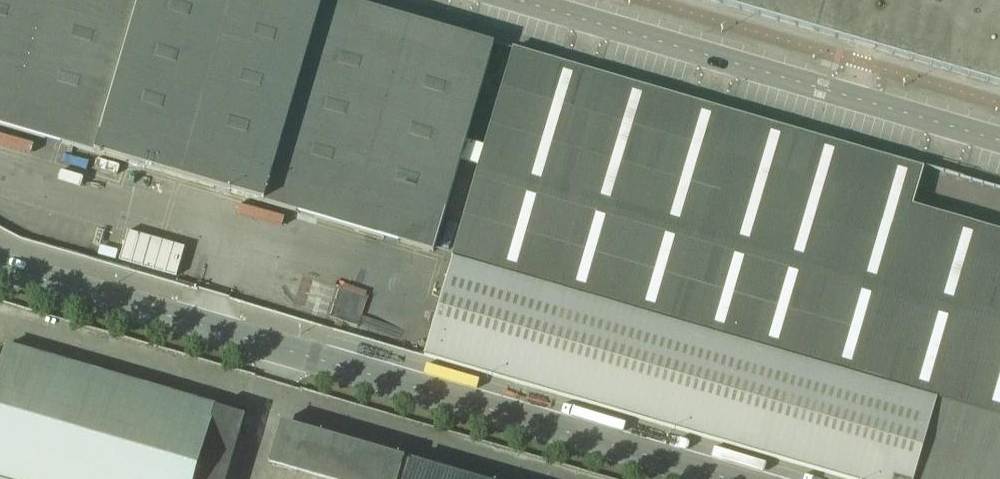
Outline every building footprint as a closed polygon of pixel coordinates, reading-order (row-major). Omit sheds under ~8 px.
[(95,153),(138,0),(0,0),(0,126),(95,153)] [(95,153),(263,203),(321,0),(138,0),(95,153)] [(345,0),(321,0),(263,203),(433,252),(494,43),(345,0)] [(816,33),(825,0),(701,0),(816,33)] [(816,33),(999,87),(999,0),(825,0),(816,33)] [(911,207),(922,169),(513,49),(451,257),(452,259),(423,356),(844,478),(999,478),(999,233),(911,207)] [(177,274),(185,246),(164,241),(157,268),(177,274)] [(338,284),(333,319),(363,323),(368,288),(338,284)] [(0,363),(0,478),(226,478),(245,416),(5,346),(0,363)] [(283,424),(272,462),(330,478),(473,478),(411,461),(411,462),(283,424)] [(266,477),(277,478),(294,478),(296,470),(268,466),(266,477)]
